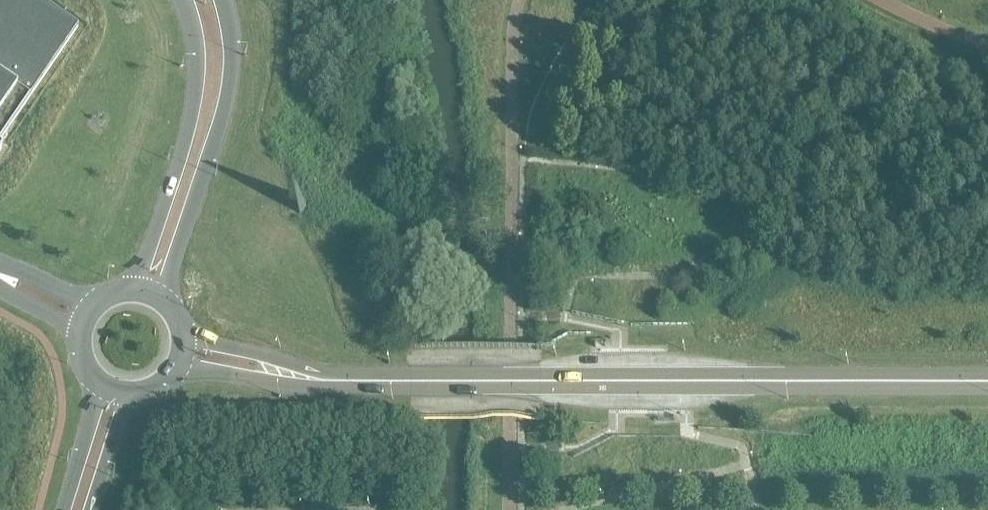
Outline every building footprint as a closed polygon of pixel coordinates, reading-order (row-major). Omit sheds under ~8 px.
[(71,34),(19,0),(0,0),(0,142),(71,34)]
